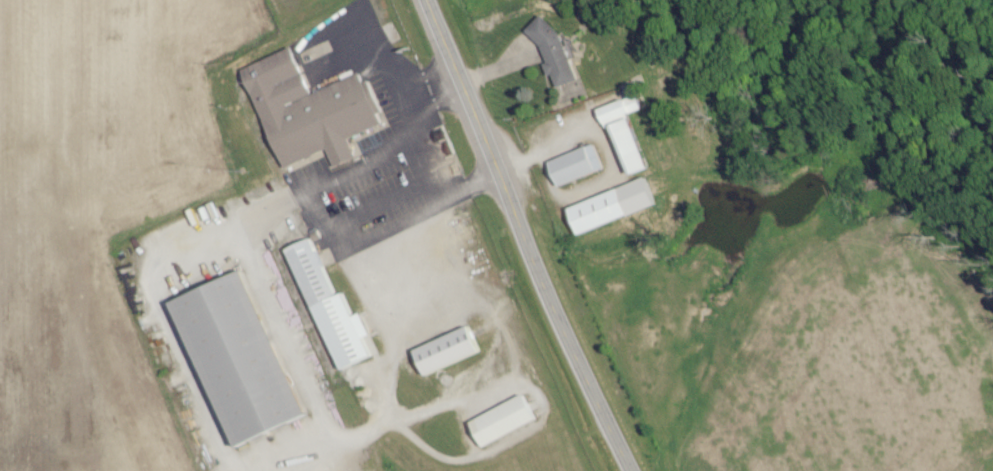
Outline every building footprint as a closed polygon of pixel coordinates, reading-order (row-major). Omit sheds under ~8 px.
[(575,82),(559,36),(540,16),(523,32),(539,48),(544,63),(542,65),(545,73),(551,80),(554,89),(575,82)] [(248,66),(284,167),(332,150),(338,167),(360,159),(352,137),(388,124),(384,113),(387,112),(375,78),(368,81),(366,74),(314,92),(298,48),(248,66)] [(622,178),(643,171),(625,115),(641,110),(636,95),(599,108),(622,178)] [(545,161),(553,186),(602,171),(595,146),(545,161)] [(563,208),(573,236),(656,206),(646,178),(563,208)] [(290,250),(342,372),(380,356),(372,337),(378,334),(368,312),(362,315),(352,292),(345,295),(321,237),(290,250)] [(241,446),(314,418),(257,269),(184,298),(241,446)] [(490,354),(481,327),(415,348),(424,375),(490,354)] [(484,448),(545,421),(534,395),(472,422),(484,448)]
